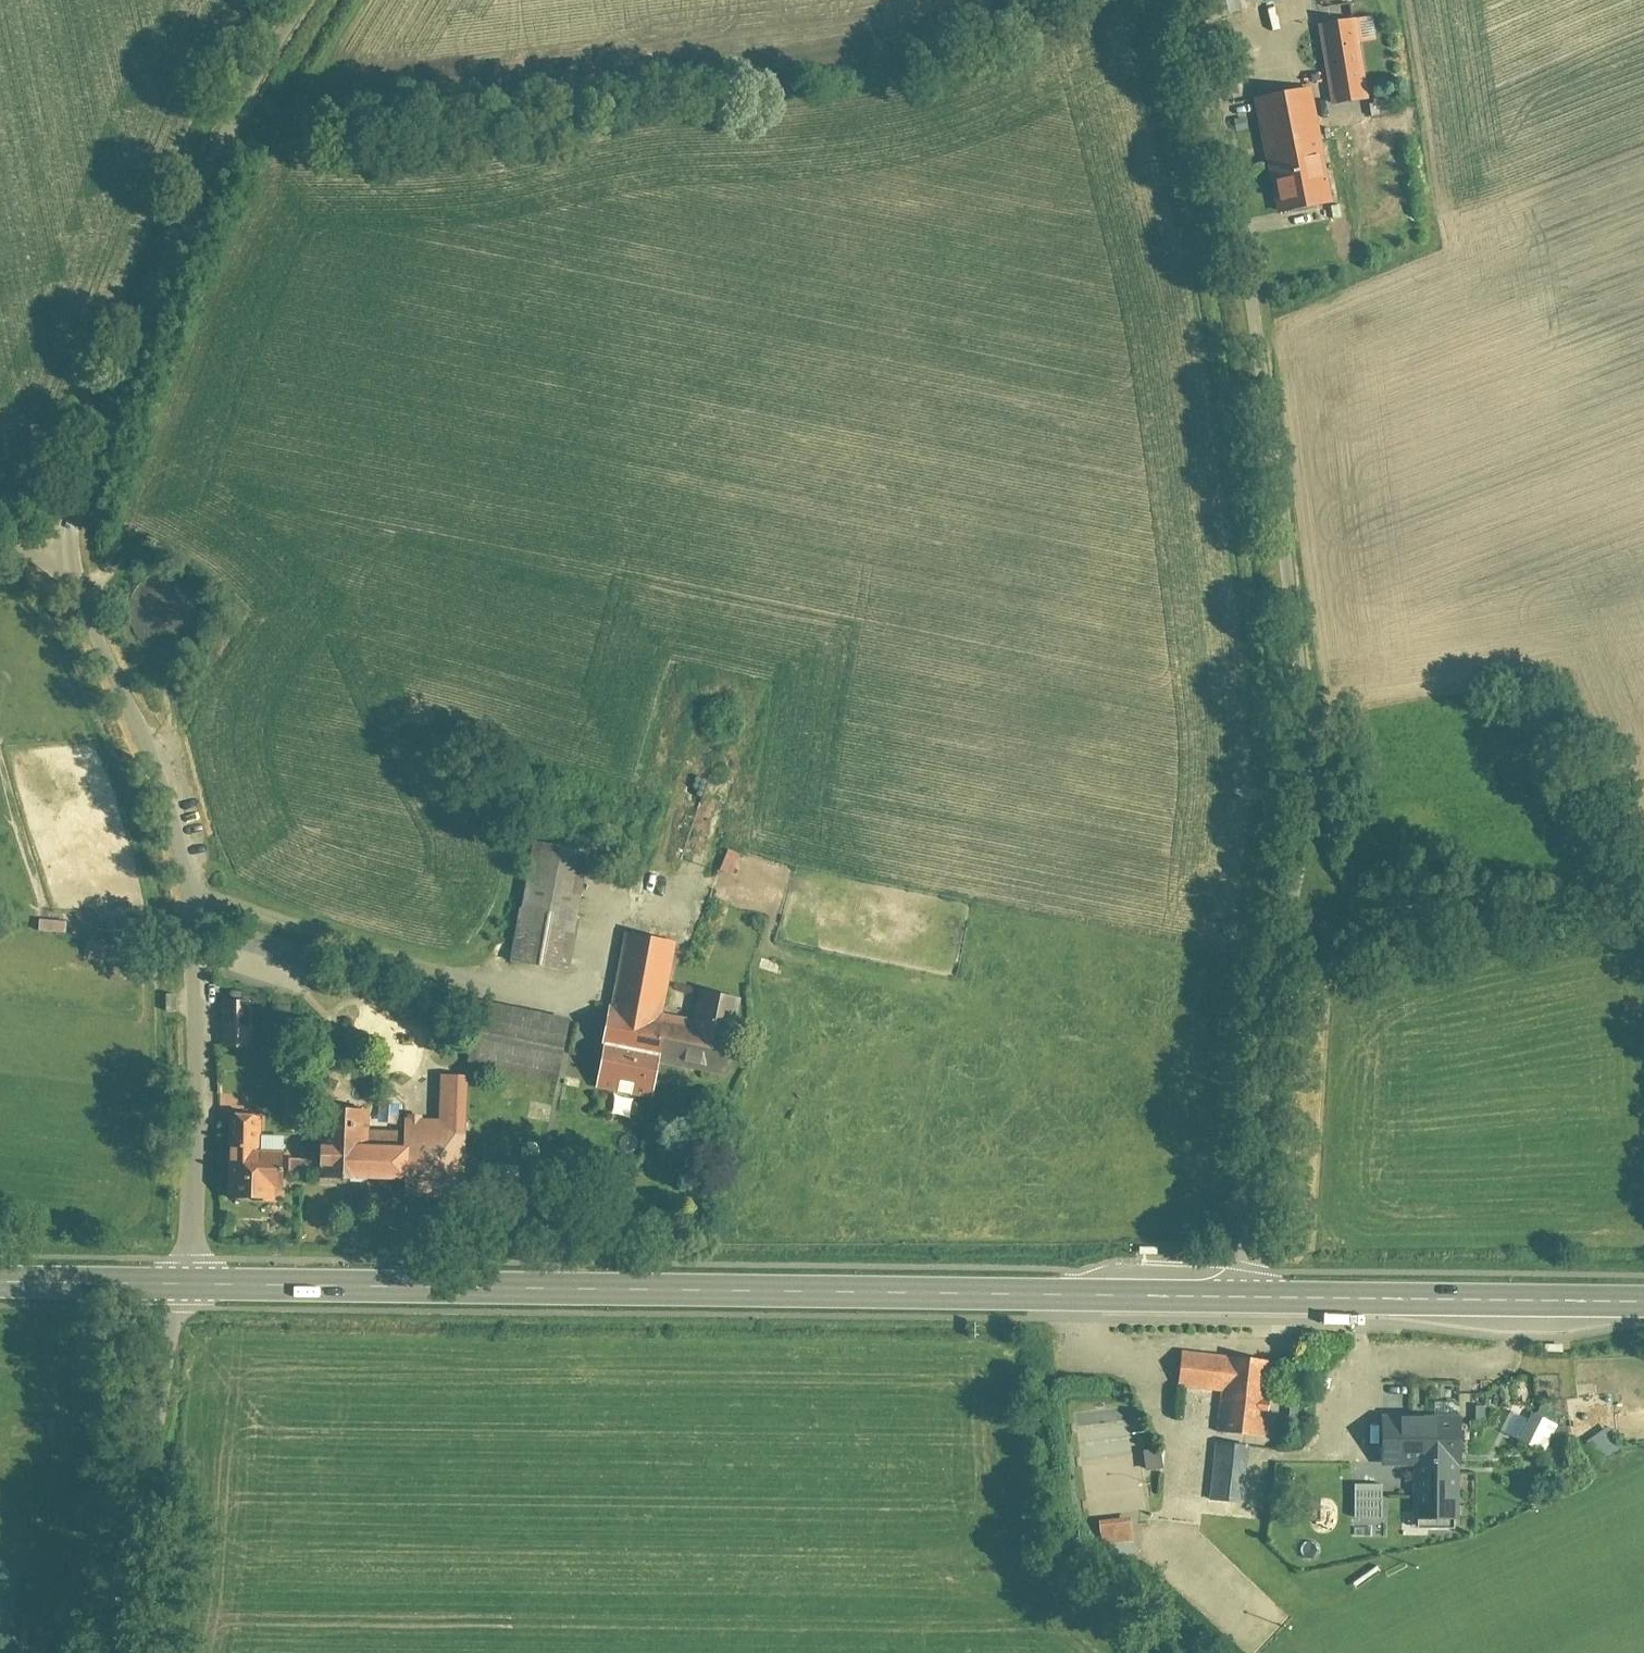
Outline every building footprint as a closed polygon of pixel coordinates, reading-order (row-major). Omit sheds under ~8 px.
[(1205,21),(1249,12),(1246,0),(1201,0),(1205,21)] [(1371,99),(1368,86),(1399,80),(1392,48),(1363,53),(1357,21),(1318,29),(1334,107),(1371,99)] [(1318,95),(1261,105),(1280,211),(1337,201),(1318,95)] [(134,602),(135,624),(144,637),(163,647),(185,643),(198,630),(203,610),(199,594),(183,580),(164,577),(146,584),(134,602)] [(536,847),(518,965),(574,973),(592,855),(536,847)] [(638,940),(627,1004),(619,1003),(611,1053),(736,1074),(749,998),(710,991),(705,1020),(671,1014),(682,948),(638,940)] [(497,1004),(484,1063),(565,1080),(577,1021),(497,1004)] [(605,1058),(601,1088),(670,1097),(674,1067),(605,1058)] [(366,1176),(407,1177),(407,1194),(463,1196),(468,1074),(443,1073),(441,1120),(407,1119),(406,1133),(366,1132),(367,1110),(324,1108),(321,1176),(366,1178),(366,1176)] [(270,1199),(270,1195),(306,1194),(305,1155),(269,1155),(269,1120),(227,1121),(228,1200),(270,1199)] [(1186,1362),(1187,1394),(1218,1394),(1218,1434),(1274,1434),(1274,1361),(1186,1362)] [(1537,1417),(1522,1442),(1545,1456),(1560,1431),(1537,1417)] [(1467,1510),(1465,1473),(1478,1472),(1475,1421),(1389,1426),(1392,1477),(1417,1476),(1418,1513),(1467,1510)] [(1222,1450),(1220,1507),(1246,1508),(1248,1451),(1222,1450)] [(1362,1485),(1364,1514),(1387,1512),(1385,1483),(1362,1485)]
